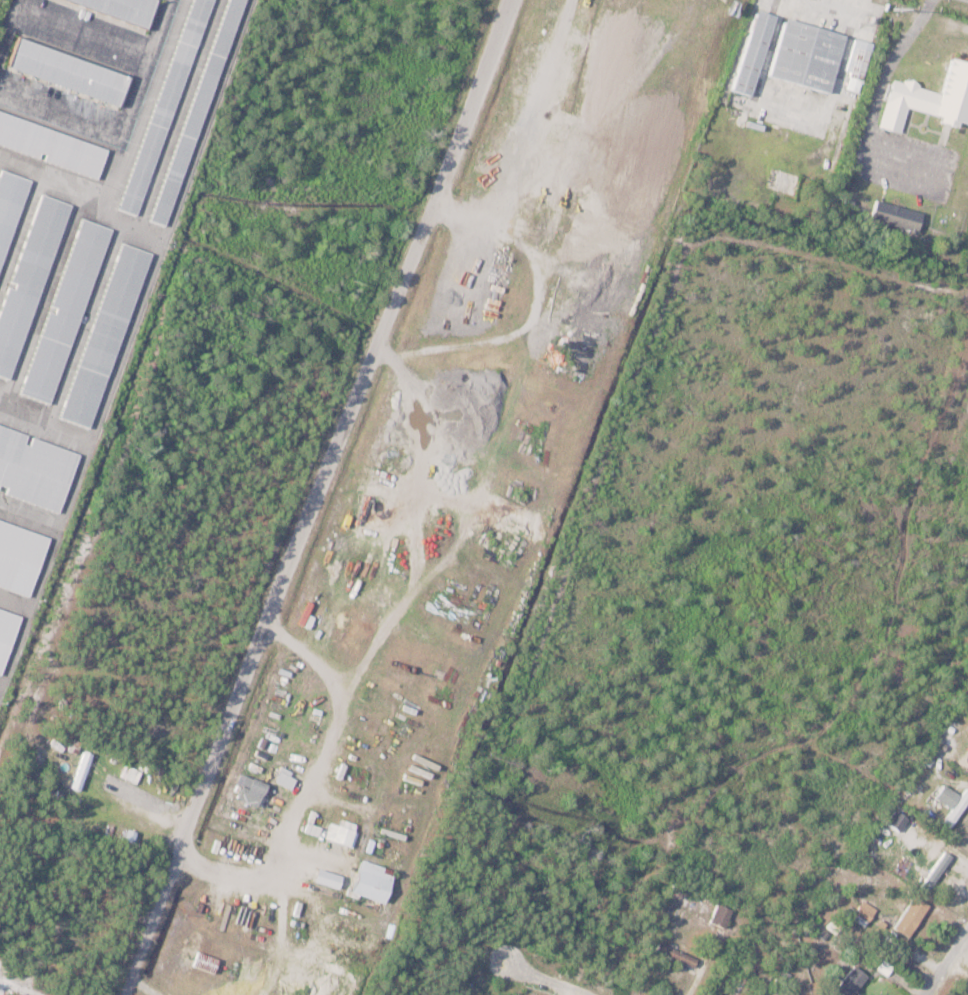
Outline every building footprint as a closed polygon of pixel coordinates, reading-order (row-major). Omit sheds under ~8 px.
[(147,26),(72,0),(156,0),(147,26)] [(119,208),(193,0),(214,0),(138,215),(119,208)] [(150,219),(229,0),(246,0),(165,224),(150,219)] [(757,9),(775,15),(749,95),(731,89),(757,9)] [(785,18),(845,35),(828,93),(768,75),(785,18)] [(20,35),(130,76),(119,106),(9,64),(20,35)] [(856,37),(873,42),(862,79),(844,74),(856,37)] [(876,128),(898,134),(904,111),(963,126),(967,109),(967,66),(945,60),(936,93),(888,81),(876,128)] [(97,179),(0,144),(0,111),(107,149),(97,179)] [(31,179),(0,266),(0,177),(3,169),(31,179)] [(9,380),(0,377),(0,313),(43,194),(72,204),(9,380)] [(875,200),(923,213),(918,230),(871,217),(875,200)] [(83,218),(112,229),(49,404),(20,393),(83,218)] [(122,243),(151,253),(90,427),(61,417),(122,243)] [(59,512),(0,490),(0,424),(81,453),(59,512)] [(92,754),(83,751),(74,788),(83,790),(92,754)] [(238,783),(243,785),(238,799),(260,807),(268,783),(241,774),(238,783)] [(952,808),(944,822),(954,828),(967,803),(967,788),(963,795),(944,785),(936,799),(952,808)] [(887,823),(901,831),(909,818),(895,809),(887,823)] [(329,821),(357,831),(352,846),(324,836),(329,821)] [(951,855),(943,850),(923,886),(931,891),(951,855)] [(362,858),(394,869),(383,901),(351,890),(362,858)] [(318,866),(341,874),(337,887),(313,879),(318,866)] [(930,905),(915,895),(895,928),(910,938),(930,905)] [(710,920),(725,927),(733,910),(717,903),(710,920)] [(694,967),(698,959),(658,941),(655,949),(694,967)] [(854,964),(836,989),(845,994),(854,994),(868,974),(854,964)]
